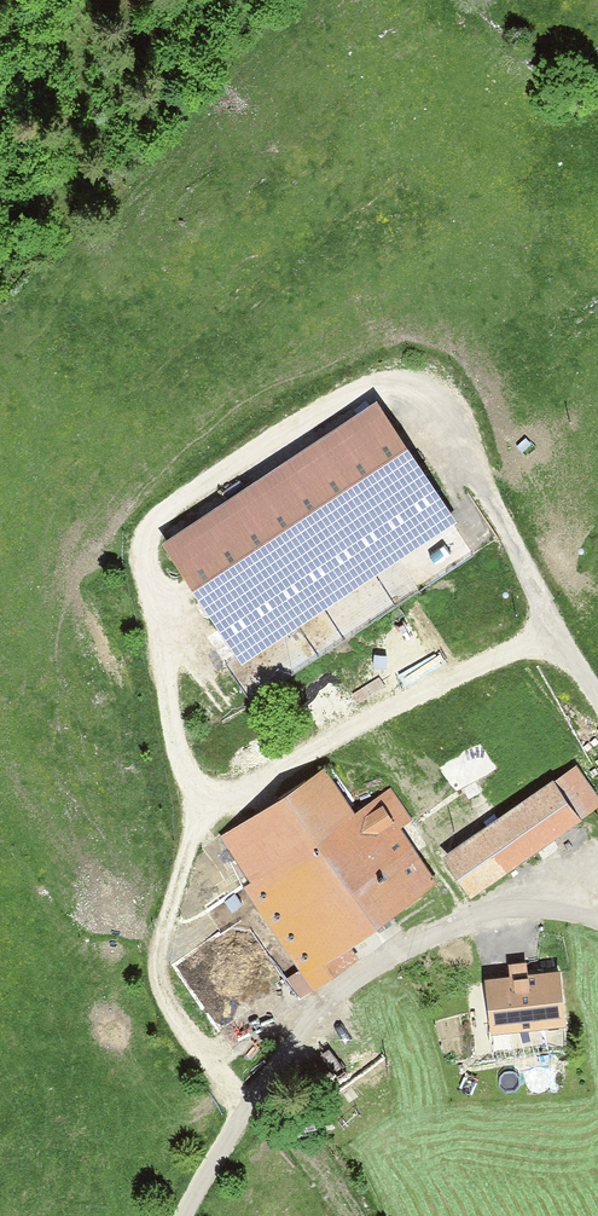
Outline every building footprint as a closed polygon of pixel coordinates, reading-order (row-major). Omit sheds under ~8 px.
[(449,518),(377,408),(170,545),(242,655),(449,518)] [(574,768),(448,856),(473,891),(597,804),(597,803),(574,768)] [(255,881),(247,886),(304,970),(433,881),(397,828),(410,820),(390,790),(353,815),(322,769),(224,835),(255,881)] [(564,1020),(559,972),(526,976),(525,964),(510,966),(512,978),(487,980),(492,1029),(564,1020)]
